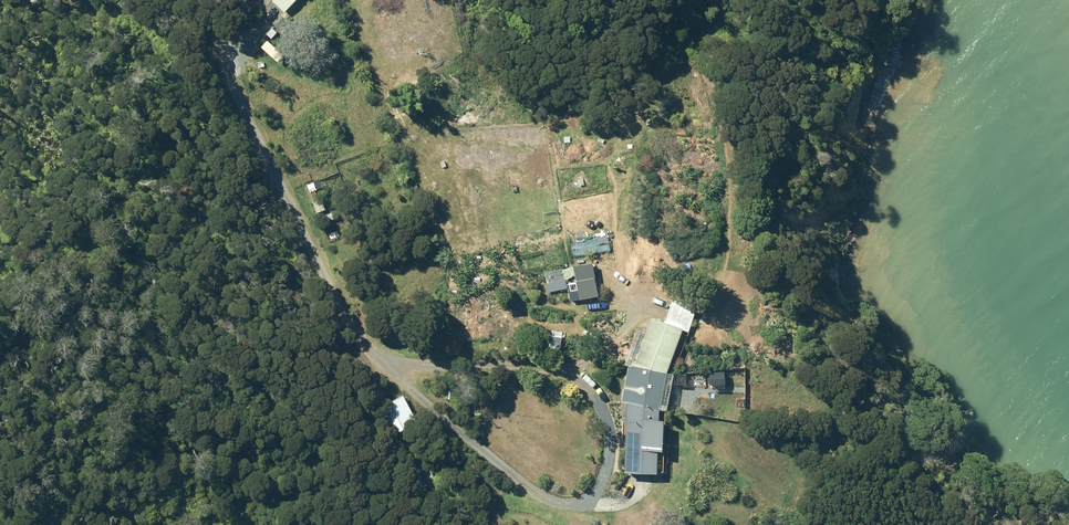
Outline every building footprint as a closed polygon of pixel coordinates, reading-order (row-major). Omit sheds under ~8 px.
[(284,10),(293,0),(273,0),(284,10)] [(283,31),(288,37),(294,30),(288,25),(290,23),(282,16),(273,25),(281,32),(283,31)] [(312,202),(316,212),(325,209),(322,199),(318,200),(315,189),(317,189),(316,188),(322,186),(319,178),(307,183),(314,201),(312,202)] [(320,216),(323,222),(334,218),(332,211),(320,216)] [(570,236),(573,256),(610,250),(608,236),(607,236),(606,231),(570,236)] [(535,246),(537,252),(550,249),(548,242),(535,246)] [(572,264),(579,298),(598,294),(591,261),(572,264)] [(546,282),(548,291),(567,287),(565,278),(564,278),(562,271),(545,274),(547,282),(546,282)] [(624,470),(657,471),(659,409),(666,409),(669,390),(663,389),(667,368),(683,326),(650,314),(635,360),(632,360),(631,364),(628,364),(621,401),(623,401),(623,407),(626,407),(624,470)] [(443,397),(456,398),(456,388),(444,388),(443,397)] [(377,408),(390,434),(416,420),(402,394),(377,408)]
